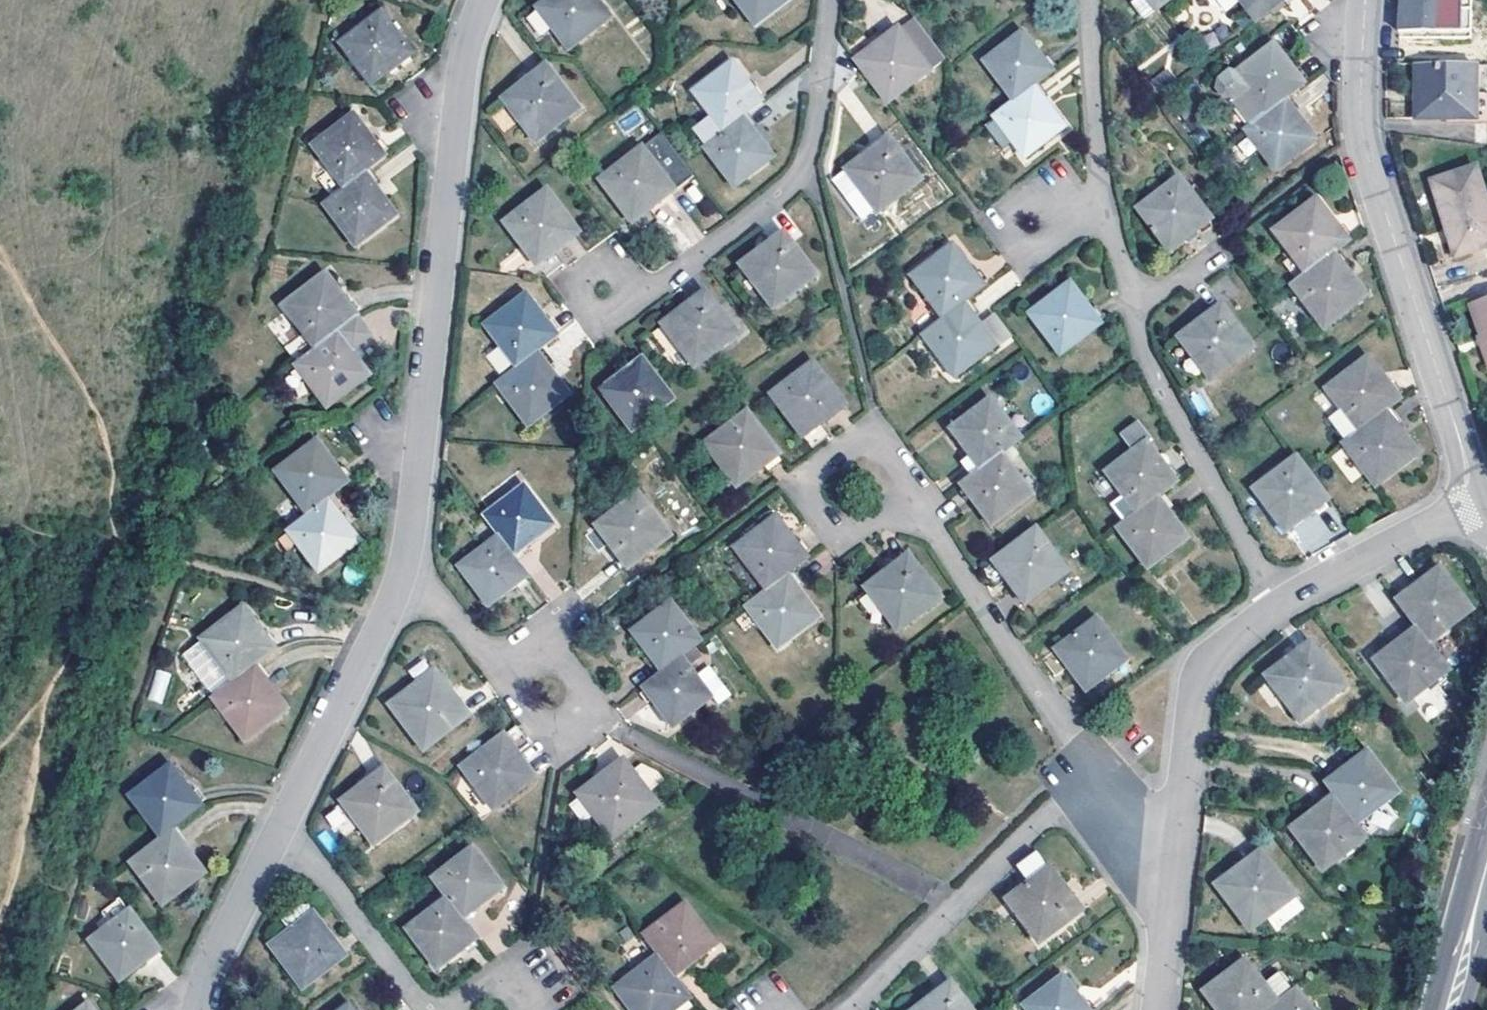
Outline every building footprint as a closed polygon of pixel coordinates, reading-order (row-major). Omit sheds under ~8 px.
[(571,54),(612,24),(594,0),(555,0),(539,12),(571,54)] [(760,30),(799,0),(737,0),(760,30)] [(1167,0),(1137,0),(1132,3),(1144,17),(1167,0)] [(1257,18),(1281,0),(1244,0),(1257,18)] [(1398,34),(1474,36),(1476,0),(1400,0),(1398,34)] [(386,18),(345,50),(377,91),(417,59),(386,18)] [(866,40),(848,53),(888,106),(945,63),(914,22),(879,47),(874,51),(866,40)] [(985,66),(1013,106),(1034,90),(1033,89),(1041,84),(1052,75),(1034,51),(1024,38),(985,66)] [(1281,99),(1302,84),(1289,66),(1273,44),(1233,74),(1263,115),(1283,101),(1281,99)] [(1449,51),(1447,66),(1474,67),(1475,52),(1449,51)] [(754,112),(765,104),(737,66),(699,95),(728,133),(748,118),(747,117),(754,112)] [(1447,66),(1418,66),(1415,120),(1474,122),(1476,67),(1474,67),(1447,66)] [(581,120),(549,76),(508,107),(540,150),(581,120)] [(1034,90),(1046,106),(1053,100),(1041,84),(1033,89),(1034,90)] [(1013,108),(987,128),(1005,152),(1013,145),(1027,163),(1066,133),(1047,108),(1046,106),(1034,90),(1013,106),(1012,107),(1013,108)] [(1264,116),(1243,132),(1273,172),(1313,141),(1283,101),(1263,115),(1264,116)] [(748,118),(759,134),(766,127),(754,112),(747,117),(748,118)] [(763,138),(759,134),(748,118),(728,133),(729,134),(709,150),(741,191),(781,162),(763,138)] [(374,169),(388,159),(371,136),(358,120),(315,153),(346,192),(367,175),(374,169)] [(648,150),(649,152),(608,182),(648,235),(665,223),(655,211),(661,206),(680,192),(681,193),(699,179),(668,136),(648,150)] [(891,142),(848,176),(878,215),(880,217),(923,185),(891,142)] [(367,175),(381,192),(388,186),(374,169),(367,175)] [(1444,184),(1469,260),(1486,254),(1486,171),(1444,184)] [(346,192),(327,208),(360,251),(402,219),(384,196),(381,192),(367,175),(346,192)] [(862,227),(878,215),(848,176),(832,188),(862,227)] [(1178,181),(1137,212),(1166,250),(1189,233),(1208,219),(1178,181)] [(580,235),(548,193),(507,224),(547,279),(564,266),(556,254),(561,250),(580,235)] [(1273,231),(1305,274),(1332,255),(1331,253),(1347,242),(1315,200),(1273,231)] [(816,282),(784,237),(763,254),(741,271),(773,314),(816,282)] [(914,279),(945,319),(966,304),(973,298),(987,287),(971,266),(956,247),(914,279)] [(1307,275),(1291,287),(1322,328),(1364,298),(1347,275),(1332,255),(1305,274),(1307,275)] [(284,311),(316,352),(338,336),(337,335),(356,321),(341,300),(325,281),(284,311)] [(1088,303),(1073,284),(1031,315),(1063,358),(1105,326),(1088,303)] [(689,311),(666,328),(698,372),(738,341),(706,297),(689,311)] [(966,304),(978,320),(986,313),(973,298),(966,304)] [(516,371),(536,355),(537,355),(537,353),(543,349),(557,338),(542,318),(528,299),(485,330),(515,372),(516,371)] [(944,322),(924,337),(957,381),(1000,348),(981,323),(978,320),(966,304),(945,319),(944,321),(944,322)] [(1199,322),(1175,340),(1207,382),(1250,350),(1217,308),(1199,322)] [(371,379),(361,367),(356,360),(353,356),(360,350),(371,341),(356,321),(337,335),(338,336),(316,352),(317,353),(296,370),(312,391),(328,412),(371,379)] [(536,355),(548,371),(555,366),(543,349),(537,353),(537,355),(536,355)] [(369,361),(360,350),(353,356),(356,360),(361,367),(369,361)] [(528,430),(569,399),(553,378),(548,371),(536,355),(516,371),(515,372),(495,387),(528,430)] [(1325,389),(1357,432),(1383,412),(1382,411),(1397,400),(1365,359),(1325,389)] [(676,403),(644,362),(626,376),(603,393),(634,435),(676,403)] [(773,399),(814,453),(827,443),(830,441),(820,428),(845,410),(813,369),(773,399)] [(312,391),(296,370),(282,380),(298,401),(312,391)] [(1002,456),(1021,443),(993,405),(954,434),(971,457),(983,473),(999,461),(998,459),(1002,456)] [(1357,433),(1342,444),(1373,487),(1415,455),(1383,412),(1357,432),(1357,433)] [(780,458),(749,417),(706,448),(738,488),(780,458)] [(275,477),(307,518),(328,503),(332,500),(330,499),(333,497),(349,486),(333,465),(318,446),(275,477)] [(1106,478),(1136,518),(1155,504),(1157,503),(1156,501),(1175,488),(1146,449),(1106,478)] [(977,479),(963,489),(995,530),(1034,501),(1002,456),(998,459),(999,461),(983,473),(982,473),(983,475),(977,479)] [(983,473),(971,457),(965,463),(977,479),(983,475),(982,473),(983,473)] [(1284,533),(1325,502),(1294,460),(1253,491),(1284,533)] [(485,518),(500,537),(515,557),(536,541),(554,527),(524,489),(485,518)] [(611,548),(628,570),(674,536),(639,489),(593,523),(611,548)] [(332,500),(328,503),(342,521),(348,515),(333,497),(330,499),(332,500)] [(308,519),(291,531),(324,576),(366,546),(355,529),(347,528),(344,524),(342,521),(328,503),(307,518),(308,519)] [(1165,517),(1155,504),(1136,518),(1137,519),(1117,535),(1147,575),(1186,545),(1165,517)] [(811,554),(781,514),(738,546),(771,589),(793,573),(790,570),(811,554)] [(1038,524),(986,563),(1002,585),(1013,578),(1032,603),(1074,570),(1038,524)] [(500,537),(462,565),(492,606),(530,579),(515,557),(500,537)] [(912,551),(871,582),(904,625),(945,594),(912,551)] [(1417,588),(1397,604),(1417,631),(1422,638),(1435,640),(1470,613),(1438,572),(1417,588)] [(771,589),(751,605),(782,646),(824,614),(793,573),(771,589)] [(666,673),(687,657),(686,656),(705,641),(678,604),(637,634),(650,652),(666,673)] [(256,663),(273,649),(260,630),(246,610),(203,641),(184,655),(216,698),(218,697),(236,684),(234,682),(258,665),(256,663)] [(1099,614),(1047,653),(1058,671),(1071,663),(1088,685),(1128,655),(1099,614)] [(1394,646),(1381,654),(1411,696),(1453,664),(1435,640),(1422,638),(1417,631),(1394,646)] [(1350,684),(1319,641),(1293,659),(1262,682),(1276,700),(1289,691),(1307,714),(1350,684)] [(666,673),(648,687),(678,726),(717,697),(687,657),(666,673)] [(236,684),(218,697),(247,738),(289,708),(271,682),(258,665),(234,682),(236,684)] [(146,702),(162,706),(171,673),(154,669),(146,702)] [(438,669),(393,701),(427,746),(470,714),(438,669)] [(515,727),(465,765),(495,807),(535,779),(520,758),(516,752),(526,744),(515,727)] [(1349,763),(1330,777),(1341,793),(1340,794),(1360,820),(1404,788),(1374,746),(1349,763)] [(603,779),(583,793),(614,837),(658,805),(648,792),(634,774),(626,763),(603,779)] [(172,825),(201,804),(189,788),(173,765),(131,796),(162,837),(175,829),(172,825)] [(634,774),(648,792),(664,781),(659,774),(643,766),(634,774)] [(387,769),(344,800),(374,842),(418,811),(387,769)] [(1357,822),(1360,820),(1340,794),(1318,809),(1299,824),(1329,865),(1370,837),(1357,822)] [(339,806),(324,815),(338,837),(353,827),(339,806)] [(207,872),(175,829),(162,837),(164,839),(135,862),(164,902),(207,872)] [(1269,847),(1225,879),(1256,922),(1301,891),(1269,847)] [(473,848),(433,877),(448,897),(446,898),(461,916),(481,902),(502,887),(473,848)] [(1045,855),(1028,866),(1037,879),(1012,896),(1042,941),(1084,909),(1069,888),(1045,855)] [(459,918),(461,916),(446,898),(406,928),(437,968),(459,951),(476,939),(459,918)] [(690,905),(649,935),(661,951),(659,953),(661,957),(676,976),(697,961),(719,945),(690,905)] [(163,949),(132,909),(95,937),(123,977),(163,949)] [(316,914),(273,945),(304,987),(346,956),(316,914)] [(691,999),(675,977),(676,976),(661,957),(620,986),(637,1009),(675,1009),(691,999)] [(1230,1009),(1269,1009),(1285,998),(1286,1000),(1305,985),(1289,962),(1270,977),(1255,957),(1213,987),(1229,1009),(1230,1009)] [(1032,1009),(1093,1009),(1081,994),(1067,976),(1029,1005),(1032,1009)] [(1269,1009),(1323,1009),(1305,985),(1286,1000),(1285,998),(1269,1009)] [(925,1009),(972,1009),(955,987),(938,1000),(925,1009)]
